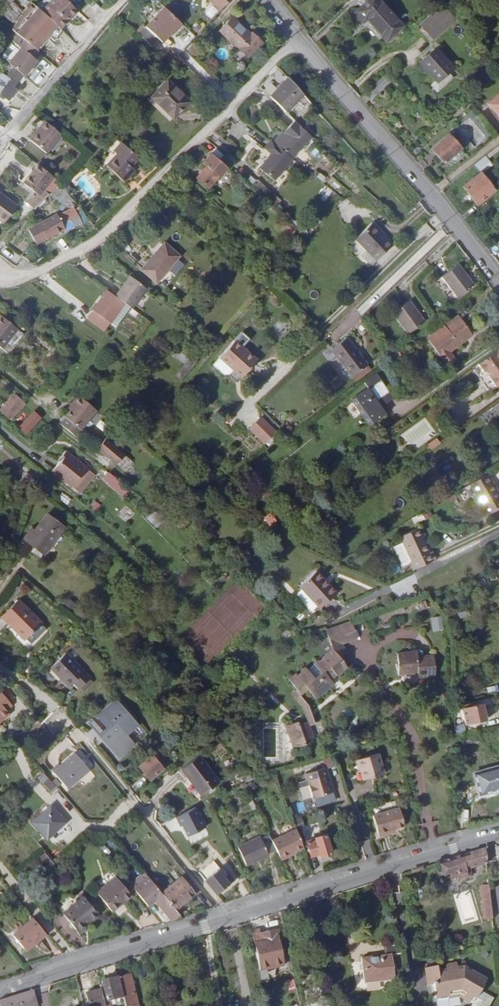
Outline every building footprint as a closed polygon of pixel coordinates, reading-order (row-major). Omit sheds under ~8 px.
[(43,13),(61,30),(68,23),(66,22),(69,19),(71,20),(79,12),(66,0),(55,0),(43,13)] [(402,27),(378,0),(371,0),(355,14),(363,23),(367,20),(386,41),(402,27)] [(419,23),(434,40),(457,20),(442,3),(419,23)] [(147,17),(154,9),(148,4),(141,12),(147,17)] [(210,17),(216,10),(210,5),(203,12),(210,17)] [(52,41),(61,30),(43,13),(39,9),(36,7),(25,20),(45,36),(46,35),(52,41)] [(176,26),(160,11),(142,31),(158,46),(176,26)] [(247,57),(262,42),(251,32),(249,33),(232,17),(220,31),(247,57)] [(45,36),(25,20),(15,32),(35,48),(45,36)] [(20,46),(7,62),(12,65),(23,74),(26,70),(24,67),(29,61),(32,63),(35,59),(34,57),(39,52),(35,48),(15,32),(10,28),(5,34),(20,46)] [(196,56),(202,46),(194,40),(187,50),(196,56)] [(436,81),(447,71),(452,67),(435,48),(419,62),(430,75),(435,80),(436,81)] [(172,51),(159,64),(165,70),(177,56),(172,51)] [(177,56),(165,70),(168,73),(181,59),(177,56)] [(24,67),(26,70),(32,63),(29,61),(24,67)] [(12,65),(7,71),(8,72),(17,78),(21,73),(12,65)] [(436,81),(435,80),(430,84),(436,92),(453,78),(447,71),(436,81)] [(17,78),(8,72),(1,81),(10,88),(17,78)] [(389,73),(365,93),(372,100),(394,80),(389,73)] [(267,92),(283,108),(299,92),(284,75),(267,92)] [(17,78),(10,88),(12,90),(20,81),(17,78)] [(167,82),(152,98),(173,117),(187,101),(167,82)] [(488,104),(498,117),(498,95),(488,104)] [(169,121),(173,117),(152,98),(149,101),(169,121)] [(466,108),(461,102),(456,105),(445,113),(450,119),(466,108)] [(456,121),(476,147),(490,135),(471,110),(456,121)] [(107,123),(112,127),(118,121),(113,117),(107,123)] [(289,155),(308,133),(292,117),(281,129),(287,134),(277,144),(289,155)] [(62,137),(46,124),(31,142),(47,156),(62,137)] [(461,148),(449,133),(432,147),(444,162),(461,148)] [(251,162),(221,136),(216,142),(246,168),(251,162)] [(277,144),(270,137),(264,144),(270,150),(258,164),(271,175),(289,155),(277,144)] [(129,163),(132,165),(137,160),(121,144),(112,153),(116,156),(105,167),(123,183),(133,172),(130,168),(127,165),(129,163)] [(498,150),(498,145),(488,153),(491,157),(498,150)] [(226,167),(232,161),(217,148),(211,154),(226,167)] [(226,167),(211,154),(201,165),(205,168),(217,178),(226,167)] [(53,180),(37,166),(21,184),(34,196),(26,205),(34,213),(42,203),(37,198),(53,180)] [(197,177),(209,187),(217,178),(205,168),(197,177)] [(476,204),(494,191),(481,173),(463,186),(476,204)] [(321,197),(325,201),(334,192),(330,188),(321,197)] [(4,210),(10,204),(0,195),(0,207),(4,210)] [(67,215),(80,225),(82,224),(83,226),(89,224),(78,209),(67,215)] [(64,233),(80,225),(67,215),(28,234),(34,245),(64,231),(64,233)] [(292,229),(295,225),(286,218),(283,222),(292,229)] [(369,222),(357,233),(372,247),(382,237),(369,222)] [(154,272),(176,244),(161,231),(139,259),(154,272)] [(352,238),(363,250),(367,253),(372,247),(357,233),(352,238)] [(389,244),(382,237),(372,247),(367,253),(373,260),(389,244)] [(360,254),(363,250),(352,238),(345,244),(355,255),(360,254)] [(455,259),(437,272),(453,292),(471,279),(455,259)] [(132,307),(150,283),(147,281),(133,270),(114,295),(123,301),(132,307)] [(108,321),(123,301),(114,295),(106,288),(91,308),(108,321)] [(423,316),(407,295),(390,308),(405,329),(423,316)] [(108,321),(91,308),(85,316),(102,329),(108,321)] [(1,334),(12,321),(0,312),(0,333),(1,334)] [(444,326),(431,335),(450,364),(458,359),(452,351),(470,338),(472,336),(469,332),(467,333),(460,323),(460,324),(456,318),(446,324),(444,326)] [(242,344),(245,342),(237,335),(222,352),(236,364),(245,372),(257,358),(242,344)] [(326,347),(348,374),(362,363),(341,336),(326,347)] [(260,355),(245,342),(242,344),(257,358),(260,355)] [(498,346),(477,361),(483,371),(485,369),(496,385),(498,383),(498,348),(498,346)] [(194,360),(180,349),(175,355),(184,362),(180,367),(186,371),(194,360)] [(236,364),(222,352),(216,359),(228,369),(232,369),(236,364)] [(352,379),(355,377),(365,369),(366,368),(362,363),(348,374),(352,379)] [(381,391),(365,369),(355,377),(362,387),(348,397),(365,421),(376,413),(372,408),(376,406),(371,399),(381,391)] [(0,410),(10,419),(23,403),(13,395),(0,410)] [(78,437),(97,412),(79,397),(73,405),(74,406),(70,412),(65,419),(66,420),(62,425),(78,437)] [(32,412),(19,427),(25,433),(39,418),(32,412)] [(273,430),(258,416),(248,427),(263,441),(273,430)] [(101,420),(96,426),(104,432),(109,426),(101,420)] [(429,450),(439,443),(435,437),(425,444),(429,450)] [(106,441),(98,452),(118,466),(126,456),(106,441)] [(57,460),(59,461),(52,471),(71,486),(86,467),(64,450),(57,460)] [(95,474),(86,467),(71,486),(80,493),(95,474)] [(110,471),(103,479),(124,499),(131,491),(110,471)] [(469,483),(487,514),(498,507),(498,494),(486,473),(469,483)] [(18,488),(25,494),(34,484),(26,477),(18,488)] [(89,508),(94,511),(100,503),(94,500),(89,508)] [(268,525),(275,520),(269,512),(262,517),(268,525)] [(51,513),(39,528),(55,541),(67,526),(51,513)] [(45,552),(55,541),(39,528),(29,539),(45,552)] [(406,561),(409,569),(433,557),(429,550),(426,552),(416,528),(398,537),(408,560),(406,561)] [(294,586),(314,608),(331,592),(311,571),(294,586)] [(0,616),(0,617),(21,637),(22,636),(27,630),(28,631),(37,623),(38,621),(16,600),(0,616)] [(440,615),(430,617),(432,632),(442,630),(440,615)] [(356,637),(349,619),(332,626),(340,643),(356,637)] [(42,628),(37,623),(28,631),(27,630),(22,636),(28,643),(42,628)] [(340,643),(332,626),(324,629),(331,647),(340,654),(346,649),(340,643)] [(388,669),(395,668),(401,667),(401,668),(404,668),(404,667),(408,667),(408,671),(425,670),(424,649),(407,650),(407,644),(398,645),(398,646),(387,647),(387,656),(386,657),(386,661),(388,661),(388,669)] [(348,662),(340,654),(331,647),(322,656),(324,657),(320,661),(318,660),(315,663),(315,664),(310,670),(307,668),(303,673),(306,675),(302,679),(299,676),(293,683),(308,696),(313,691),(323,699),(339,682),(331,675),(336,670),(339,672),(348,662)] [(68,654),(51,668),(70,688),(74,684),(79,689),(91,678),(68,654)] [(7,708),(3,704),(9,699),(0,689),(0,721),(10,712),(7,708)] [(124,730),(135,721),(113,692),(100,704),(105,710),(98,715),(108,728),(105,731),(105,732),(109,737),(106,740),(119,757),(135,744),(127,735),(124,730)] [(12,703),(9,699),(3,704),(7,708),(12,703)] [(462,703),(454,704),(459,726),(477,722),(475,715),(478,715),(476,702),(463,705),(462,703)] [(105,731),(108,728),(98,715),(91,721),(106,740),(109,737),(105,732),(105,731)] [(297,748),(307,741),(305,738),(314,731),(304,717),(295,723),(294,721),(283,728),(297,748)] [(139,725),(135,721),(124,730),(127,735),(139,725)] [(372,751),(351,757),(354,766),(357,777),(378,771),(372,751)] [(75,752),(53,770),(67,786),(89,768),(75,752)] [(159,757),(156,752),(153,755),(154,756),(140,767),(149,780),(163,770),(156,760),(159,757)] [(199,757),(192,763),(193,765),(187,769),(186,767),(182,770),(201,796),(218,784),(199,757)] [(472,775),(479,796),(498,790),(498,767),(472,775)] [(321,769),(301,775),(309,800),(330,793),(321,769)] [(57,787),(44,771),(38,775),(51,792),(57,787)] [(50,806),(32,822),(46,837),(64,821),(50,806)] [(385,831),(393,829),(401,826),(396,809),(370,818),(377,838),(386,835),(385,831)] [(185,812),(178,816),(182,822),(189,819),(185,812)] [(177,817),(164,823),(169,833),(182,827),(177,817)] [(289,854),(300,848),(293,831),(270,841),(275,851),(280,860),(289,856),(289,854)] [(313,855),(320,853),(321,856),(331,853),(324,833),(314,836),(315,839),(309,841),(313,855)] [(259,836),(238,847),(246,865),(268,855),(268,854),(275,851),(270,841),(268,835),(260,838),(259,836)] [(458,881),(469,877),(466,868),(470,867),(485,863),(483,849),(461,855),(440,861),(446,878),(456,875),(458,881)] [(214,861),(199,873),(216,894),(233,880),(228,874),(226,875),(220,867),(219,868),(214,861)] [(115,876),(96,892),(112,911),(132,895),(115,876)] [(180,876),(160,892),(173,908),(193,892),(180,876)] [(178,914),(173,908),(160,892),(147,877),(134,888),(147,905),(153,900),(162,911),(160,914),(163,917),(166,915),(170,920),(178,914)] [(453,894),(462,923),(477,919),(469,890),(453,894)] [(486,923),(492,923),(488,891),(482,892),(486,923)] [(88,918),(90,920),(98,913),(83,896),(62,913),(75,928),(88,918)] [(30,913),(10,929),(21,943),(30,936),(32,938),(43,929),(30,913)] [(77,930),(90,920),(88,918),(75,928),(77,930)] [(251,931),(256,953),(265,952),(264,951),(284,947),(281,932),(278,933),(277,930),(261,933),(260,930),(251,931)] [(23,945),(32,938),(30,936),(21,943),(23,945)] [(361,958),(364,979),(385,977),(385,981),(393,980),(390,955),(402,953),(400,944),(385,946),(386,955),(361,958)] [(433,985),(435,999),(447,997),(448,999),(458,998),(468,1003),(471,997),(475,999),(487,978),(464,965),(457,967),(457,963),(445,965),(446,970),(437,971),(436,966),(424,968),(427,986),(433,985)] [(260,971),(262,980),(268,979),(267,970),(260,971)] [(118,976),(123,997),(124,1002),(125,1005),(131,1005),(138,1004),(130,973),(118,976)] [(118,976),(101,980),(101,982),(99,983),(101,989),(105,1005),(111,1005),(110,1000),(123,997),(118,976)] [(101,989),(85,993),(88,1005),(105,1005),(101,989)] [(0,1000),(0,1005),(35,1005),(30,990),(0,1000)] [(124,1002),(123,997),(110,1000),(111,1005),(124,1002)]
